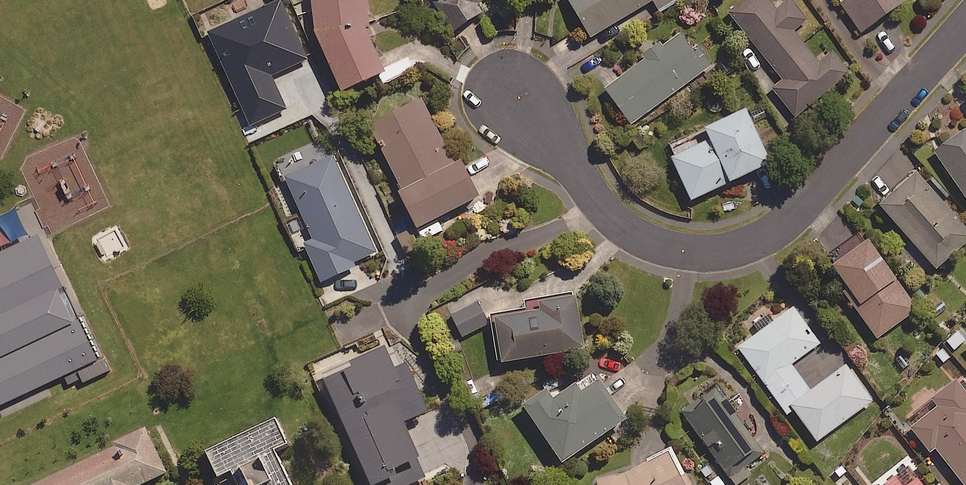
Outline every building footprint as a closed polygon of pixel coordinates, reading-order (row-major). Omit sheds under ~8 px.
[(279,0),(276,0),(208,32),(251,125),(286,109),(270,75),(306,59),(279,0)] [(382,70),(365,27),(367,27),(365,0),(310,0),(312,26),(340,88),(382,70)] [(451,30),(482,8),(478,2),(482,0),(430,0),(451,30)] [(589,36),(651,0),(568,0),(589,36)] [(658,10),(675,0),(652,0),(658,10)] [(771,0),(747,0),(730,13),(780,78),(771,86),(794,116),(849,73),(829,48),(816,59),(793,30),(806,19),(791,0),(785,0),(776,7),(771,0)] [(839,3),(860,31),(902,0),(844,0),(839,3)] [(641,54),(644,58),(604,87),(631,123),(708,66),(682,30),(662,45),(659,41),(641,54)] [(450,159),(420,97),(369,122),(397,180),(392,182),(414,227),(431,219),(437,232),(457,222),(450,208),(476,195),(457,156),(450,159)] [(768,161),(743,108),(703,127),(708,137),(669,156),(690,199),(768,161)] [(932,152),(965,197),(965,126),(932,152)] [(376,251),(324,139),(276,161),(311,237),(302,241),(320,280),(354,264),(352,262),(376,251)] [(913,170),(877,204),(936,267),(965,239),(965,227),(913,170)] [(101,319),(45,189),(0,209),(0,362),(101,319)] [(916,309),(866,237),(830,262),(845,284),(841,288),(876,337),(916,309)] [(582,348),(574,293),(536,299),(537,307),(492,314),(500,360),(582,348)] [(487,324),(477,302),(451,314),(461,336),(487,324)] [(819,343),(792,306),(737,346),(786,413),(793,408),(816,440),(871,400),(845,364),(809,390),(790,363),(819,343)] [(956,329),(943,341),(954,353),(965,341),(965,339),(956,329)] [(426,476),(401,421),(426,410),(404,362),(392,368),(381,345),(346,361),(348,365),(321,377),(369,484),(406,484),(426,476)] [(192,383),(236,484),(250,484),(302,463),(256,356),(192,383)] [(965,371),(932,397),(938,405),(910,427),(949,476),(954,472),(964,484),(965,484),(965,372),(965,371)] [(623,419),(597,378),(579,390),(573,382),(550,397),(544,388),(522,403),(560,461),(623,419)] [(757,445),(716,389),(683,414),(735,484),(752,473),(740,457),(757,445)] [(120,425),(85,440),(104,484),(145,484),(120,425)] [(624,471),(594,478),(595,484),(687,484),(668,449),(624,471)] [(914,476),(905,484),(897,474),(883,484),(921,484),(914,476)] [(718,475),(709,481),(711,484),(725,484),(718,475)]
